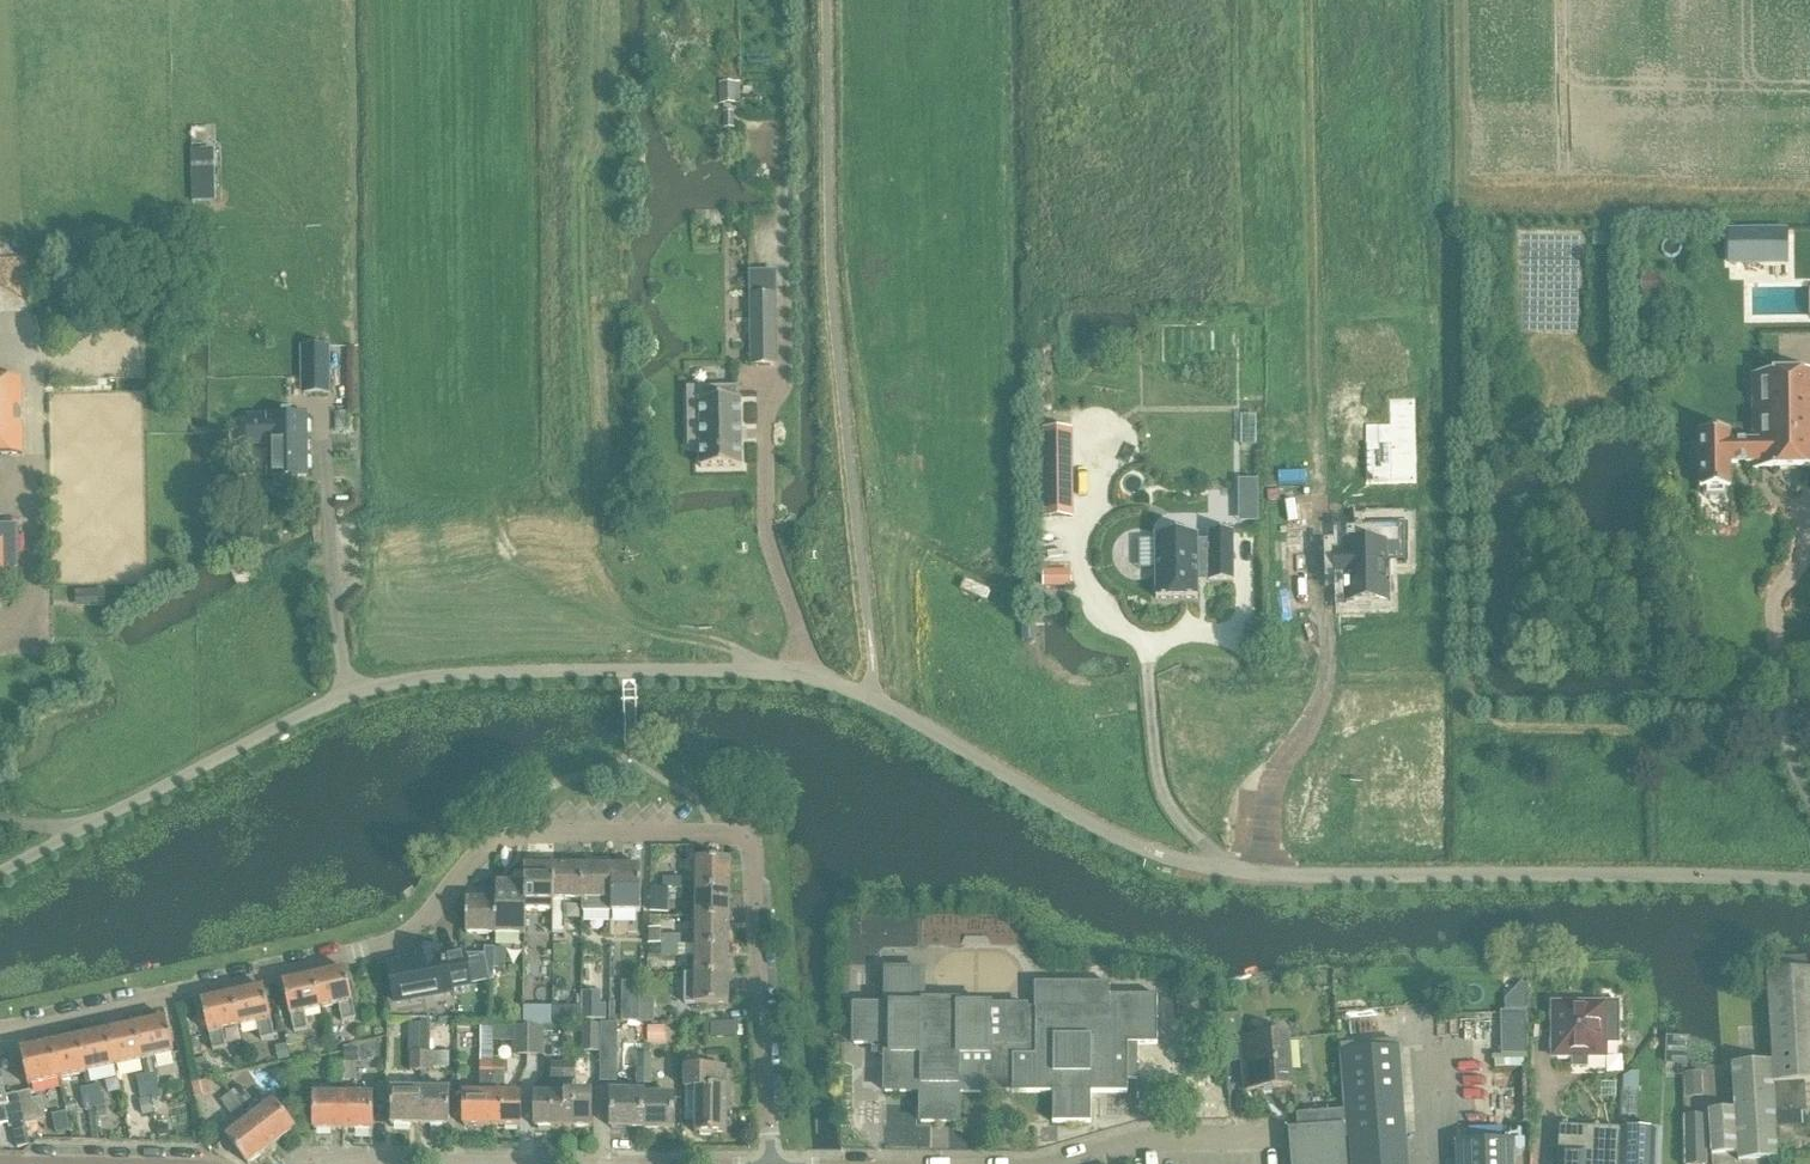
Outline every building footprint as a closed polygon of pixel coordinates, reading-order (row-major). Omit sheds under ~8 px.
[(738,83),(720,84),(721,103),(739,102),(738,83)] [(734,112),(723,112),(723,124),(734,124),(734,112)] [(214,150),(192,150),(192,191),(214,191),(214,150)] [(1786,231),(1728,231),(1728,262),(1786,262),(1786,231)] [(1615,234),(1592,234),(1592,249),(1615,249),(1615,234)] [(1659,275),(1645,275),(1645,298),(1659,298),(1659,275)] [(751,295),(750,295),(751,364),(751,365),(752,366),(776,366),(775,295),(751,295)] [(329,346),(305,346),(306,394),(329,394),(329,346)] [(1699,431),(1699,450),(1699,455),(1699,489),(1704,489),(1704,497),(1725,497),(1725,488),(1730,488),(1730,463),(1753,463),(1753,469),(1809,469),(1809,373),(1752,374),(1753,441),(1730,441),(1729,431),(1699,431)] [(22,454),(20,383),(0,383),(0,455),(22,454)] [(700,400),(688,401),(689,446),(701,446),(701,468),(741,467),(740,400),(738,400),(738,388),(700,388),(700,400)] [(268,415),(247,415),(247,444),(268,444),(268,477),(275,477),(275,487),(297,487),(297,477),(306,477),(306,476),(306,440),(306,415),(268,415)] [(1072,459),(1043,459),(1043,517),(1072,516),(1072,459)] [(238,463),(238,477),(252,477),(252,463),(238,463)] [(1257,480),(1238,480),(1238,500),(1257,500),(1257,480)] [(619,518),(609,518),(610,528),(620,528),(619,518)] [(1346,553),(1335,553),(1335,577),(1346,577),(1347,587),(1344,587),(1344,592),(1347,592),(1347,602),(1385,601),(1385,581),(1386,581),(1386,565),(1385,565),(1385,563),(1404,562),(1403,525),(1365,525),(1366,544),(1346,545),(1346,553)] [(5,572),(5,567),(17,567),(16,526),(0,527),(0,572),(5,572)] [(1156,539),(1139,540),(1139,569),(1156,569),(1156,598),(1156,599),(1197,598),(1197,597),(1197,580),(1197,576),(1209,576),(1209,580),(1233,580),(1232,532),(1209,532),(1209,541),(1197,541),(1197,536),(1156,536),(1156,539)] [(1065,571),(1044,571),(1044,585),(1066,585),(1065,571)] [(103,591),(81,591),(81,606),(103,605),(103,591)] [(1034,620),(1022,620),(1022,641),(1034,641),(1034,620)] [(697,859),(696,888),(730,889),(731,859),(697,859)] [(529,866),(524,866),(524,884),(524,899),(525,899),(525,911),(553,911),(554,866),(550,866),(550,861),(538,861),(538,866),(529,866)] [(582,899),(582,911),(611,912),(611,899),(611,866),(608,866),(608,862),(596,861),(596,866),(587,866),(583,866),(582,899)] [(583,866),(554,866),(553,911),(553,933),(564,933),(564,899),(582,899),(583,866)] [(611,899),(611,912),(640,912),(640,897),(641,867),(611,866),(611,899)] [(663,876),(663,887),(682,887),(682,877),(663,876)] [(524,884),(496,884),(496,900),(495,934),(525,934),(525,911),(525,899),(524,899),(524,884)] [(650,888),(650,911),(664,911),(665,888),(662,888),(650,888)] [(696,888),(696,916),(729,917),(730,889),(696,888)] [(496,900),(466,900),(466,934),(495,934),(496,900)] [(696,916),(695,944),(729,945),(729,917),(696,916)] [(649,929),(649,945),(652,945),(660,945),(660,943),(660,929),(649,929)] [(661,943),(661,954),(680,954),(681,943),(661,943)] [(681,943),(680,954),(695,955),(694,973),(728,974),(729,945),(695,944),(681,943)] [(418,959),(388,965),(395,1002),(451,992),(451,989),(469,985),(464,955),(445,958),(444,954),(441,955),(440,949),(417,953),(418,959)] [(486,949),(486,968),(495,968),(496,949),(486,949)] [(496,949),(495,968),(505,968),(505,949),(496,949)] [(1766,959),(1767,973),(1775,1114),(1805,1112),(1803,1081),(1809,1081),(1809,956),(1766,959)] [(855,1005),(855,1043),(886,1044),(885,1091),(920,1092),(920,1121),(958,1122),(958,1092),(994,1093),(994,1091),(1012,1091),(1012,1092),(1053,1093),(1052,1123),(1091,1124),(1091,1091),(1127,1091),(1128,1077),(1137,1077),(1138,1043),(1158,1043),(1158,994),(1111,994),(1111,982),(1036,982),(1036,1008),(989,1007),(959,1007),(959,1002),(923,1001),(924,970),(886,969),(886,1006),(855,1005)] [(345,970),(314,977),(321,1009),(338,1005),(341,1022),(355,1019),(351,1002),(352,1002),(345,970)] [(685,973),(684,1002),(694,1002),(727,1003),(728,974),(694,973),(685,973)] [(314,977),(283,983),(290,1015),(294,1033),(307,1030),(304,1012),(321,1009),(314,977)] [(263,987),(232,994),(238,1025),(256,1022),(260,1039),(274,1036),(263,987)] [(232,994),(200,1000),(212,1050),(225,1047),(221,1029),(238,1025),(232,994)] [(639,997),(639,1020),(653,1021),(654,998),(639,997)] [(638,1002),(624,1002),(624,1022),(638,1022),(638,1002)] [(1617,1004),(1552,1004),(1553,1057),(1605,1056),(1605,1042),(1617,1042),(1617,1004)] [(581,1005),(581,1019),(606,1020),(606,1005),(581,1005)] [(525,1007),(525,1026),(550,1026),(551,1007),(525,1007)] [(580,1007),(566,1007),(566,1019),(580,1019),(580,1007)] [(1241,1013),(1222,1014),(1226,1061),(1242,1060),(1244,1089),(1291,1086),(1288,1037),(1243,1040),(1241,1013)] [(166,1019),(135,1026),(143,1061),(173,1055),(166,1019)] [(1511,1019),(1487,1019),(1487,1030),(1511,1029),(1511,1019)] [(726,1023),(710,1023),(711,1039),(727,1038),(726,1023)] [(135,1026),(108,1031),(115,1067),(143,1061),(135,1026)] [(583,1026),(582,1052),(599,1052),(599,1026),(583,1026)] [(649,1026),(648,1041),(662,1041),(662,1026),(649,1026)] [(492,1027),(480,1027),(481,1027),(480,1062),(492,1062),(492,1027)] [(513,1027),(512,1055),(528,1055),(529,1028),(513,1027)] [(529,1028),(528,1055),(544,1056),(544,1028),(529,1028)] [(108,1031),(79,1037),(87,1073),(115,1067),(108,1031)] [(421,1032),(420,1055),(431,1055),(431,1032),(421,1032)] [(79,1037),(51,1043),(58,1079),(87,1073),(79,1037)] [(420,1037),(410,1037),(410,1052),(420,1052),(420,1037)] [(1666,1037),(1666,1061),(1687,1062),(1687,1038),(1666,1037)] [(600,1042),(600,1057),(614,1057),(615,1042),(600,1042)] [(51,1043),(19,1050),(27,1085),(58,1079),(51,1043)] [(285,1046),(276,1048),(279,1062),(288,1060),(285,1046)] [(297,1046),(289,1048),(291,1058),(300,1056),(297,1046)] [(344,1047),(344,1061),(356,1062),(356,1047),(344,1047)] [(1402,1047),(1343,1052),(1349,1137),(1352,1137),(1408,1133),(1402,1047)] [(411,1054),(410,1071),(420,1071),(420,1055),(411,1054)] [(420,1055),(420,1071),(431,1072),(431,1055),(420,1055)] [(637,1055),(637,1069),(651,1069),(651,1055),(637,1055)] [(205,1059),(196,1062),(199,1075),(208,1073),(205,1059)] [(492,1062),(481,1062),(481,1079),(493,1079),(493,1062),(492,1062)] [(504,1062),(493,1062),(493,1079),(504,1079),(504,1062)] [(576,1062),(562,1063),(562,1080),(576,1080),(576,1062)] [(332,1063),(332,1080),(344,1080),(344,1064),(332,1063)] [(562,1063),(552,1063),(552,1080),(562,1080),(562,1063)] [(1736,1110),(1710,1111),(1712,1154),(1738,1153),(1739,1161),(1777,1159),(1772,1063),(1733,1065),(1736,1110)] [(344,1064),(344,1080),(356,1081),(356,1064),(344,1064)] [(5,1105),(10,1127),(24,1124),(18,1093),(7,1095),(0,1067),(0,1106),(5,1105)] [(684,1067),(684,1094),(685,1094),(685,1100),(685,1114),(694,1114),(694,1123),(694,1132),(726,1132),(726,1086),(725,1086),(725,1068),(684,1067)] [(637,1069),(637,1083),(651,1084),(651,1069),(637,1069)] [(156,1073),(146,1075),(150,1096),(161,1094),(156,1073)] [(1700,1074),(1685,1075),(1686,1092),(1701,1091),(1700,1074)] [(146,1075),(135,1077),(140,1099),(150,1096),(146,1075)] [(481,1094),(464,1093),(464,1126),(492,1126),(493,1094),(493,1079),(481,1079),(481,1094)] [(504,1079),(493,1079),(493,1094),(492,1126),(519,1126),(520,1094),(504,1094),(504,1079)] [(552,1094),(535,1094),(534,1127),(562,1127),(562,1094),(562,1080),(552,1080),(552,1094)] [(576,1080),(562,1080),(562,1094),(562,1127),(591,1127),(591,1094),(576,1094),(576,1080)] [(100,1085),(90,1087),(94,1108),(105,1106),(100,1085)] [(241,1085),(231,1093),(242,1108),(252,1100),(241,1085)] [(90,1087),(80,1089),(84,1111),(94,1108),(90,1087)] [(420,1089),(392,1089),(392,1126),(419,1126),(420,1089)] [(449,1089),(420,1089),(419,1126),(449,1126),(449,1089)] [(30,1090),(18,1093),(24,1124),(38,1121),(37,1119),(46,1117),(42,1097),(32,1098),(30,1090)] [(231,1093),(220,1101),(231,1116),(242,1108),(231,1093)] [(610,1093),(610,1127),(642,1128),(642,1109),(641,1109),(641,1107),(643,1107),(643,1095),(644,1093),(632,1093),(610,1093)] [(314,1094),(313,1128),(343,1129),(343,1095),(314,1094)] [(343,1095),(343,1129),(372,1129),(373,1095),(343,1095)] [(641,1107),(641,1109),(642,1109),(642,1128),(673,1128),(674,1096),(643,1095),(643,1107),(641,1107)] [(150,1098),(140,1100),(143,1116),(153,1113),(150,1098)] [(273,1101),(250,1118),(271,1146),(294,1128),(273,1101)] [(105,1107),(96,1109),(98,1117),(107,1115),(105,1107)] [(1288,1131),(1290,1163),(1348,1163),(1344,1110),(1295,1114),(1296,1130),(1288,1131)] [(1685,1117),(1686,1149),(1686,1163),(1705,1163),(1704,1117),(1685,1117)] [(250,1118),(226,1136),(247,1163),(271,1146),(250,1118)] [(67,1122),(54,1125),(56,1134),(69,1131),(67,1122)] [(167,1125),(157,1127),(159,1137),(169,1135),(167,1125)] [(1558,1163),(1617,1163),(1619,1130),(1559,1127),(1558,1163)] [(1620,1163),(1654,1163),(1656,1131),(1621,1130),(1620,1163)] [(1352,1137),(1354,1163),(1410,1163),(1408,1133),(1352,1137)] [(1456,1142),(1456,1163),(1514,1163),(1513,1140),(1456,1142)]
